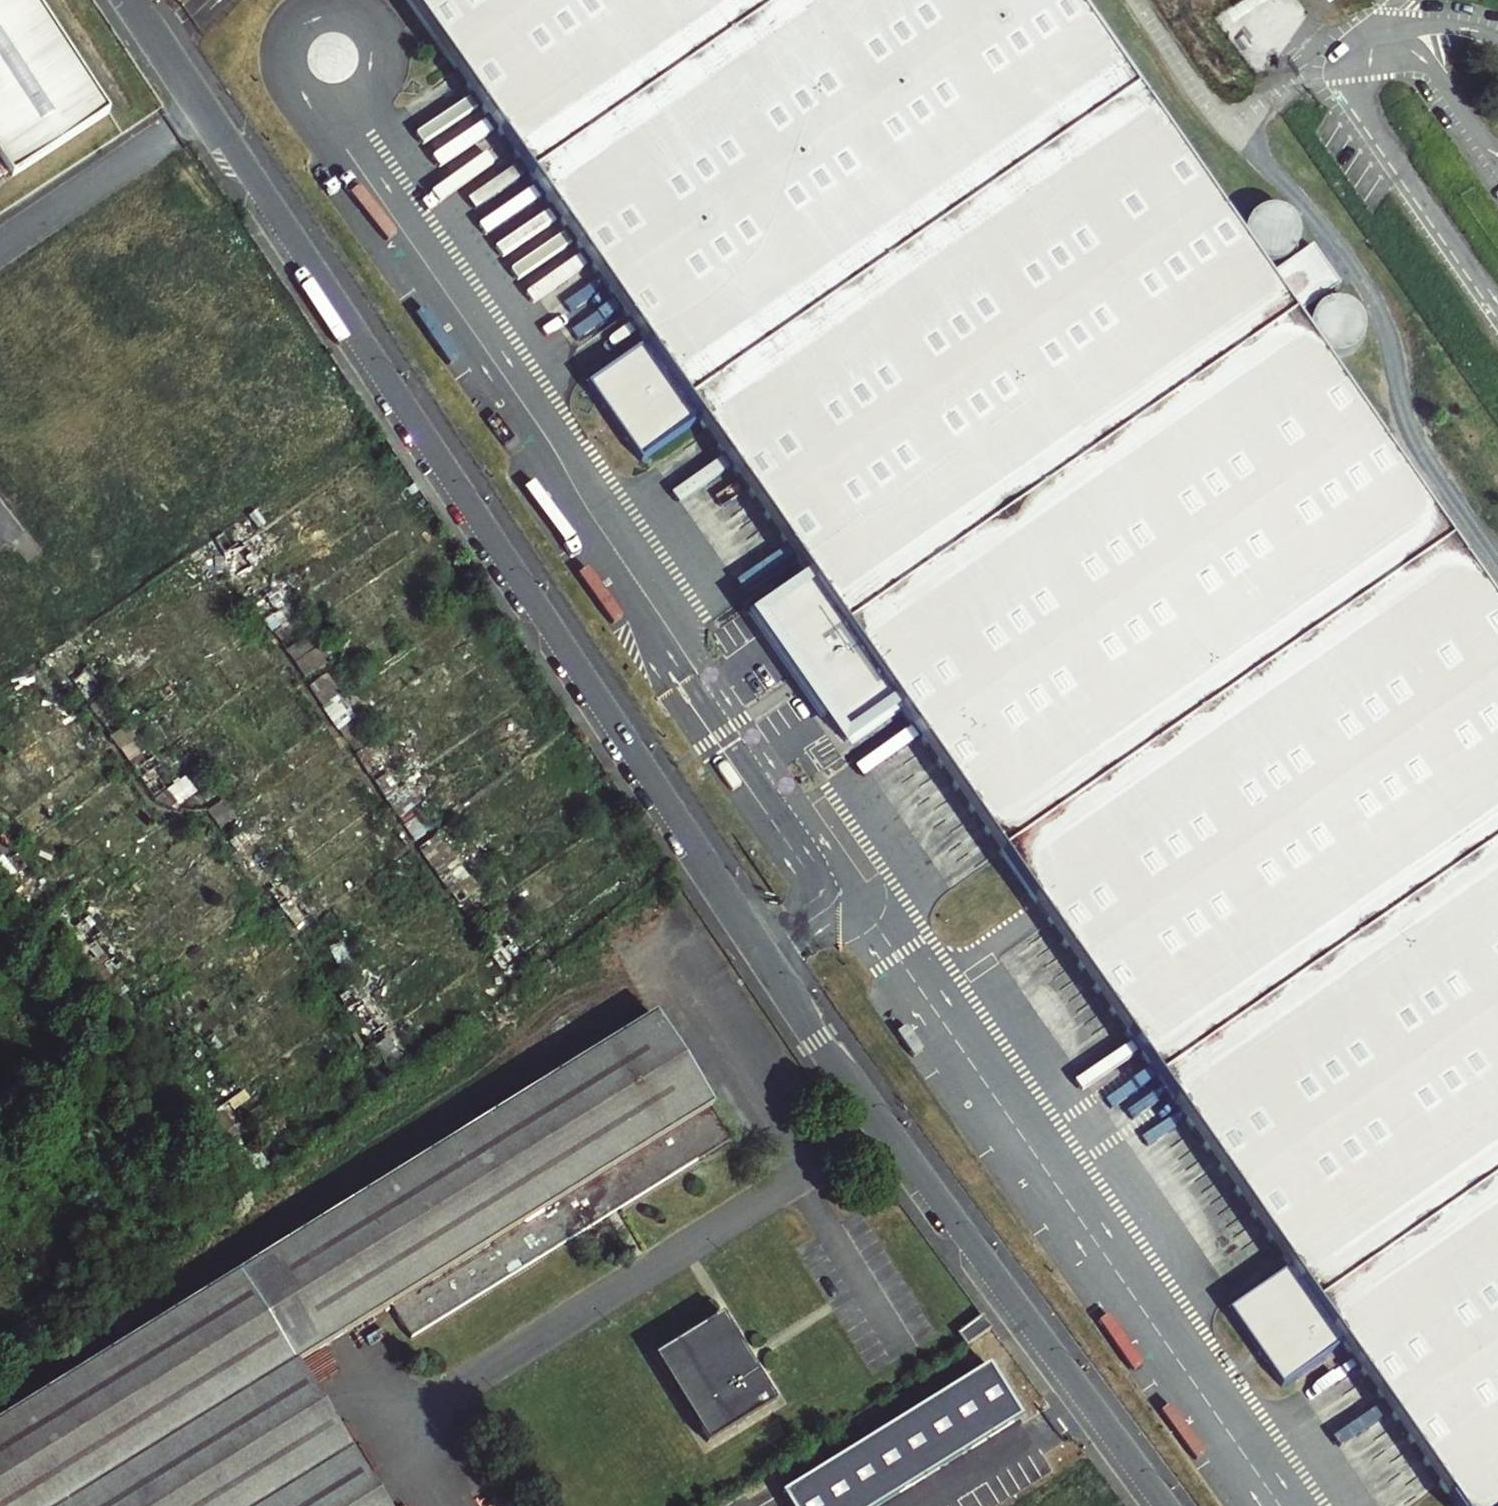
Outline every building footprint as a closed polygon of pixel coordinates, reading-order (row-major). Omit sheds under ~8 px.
[(104,104),(36,0),(0,0),(0,155),(8,168),(104,104)] [(645,346),(587,387),(641,464),(699,424),(809,582),(757,618),(792,670),(804,662),(819,684),(808,692),(844,743),(896,707),(1288,1270),(1228,1312),(1281,1388),(1342,1346),(1453,1505),(1497,1505),(1497,614),(1293,320),(1340,287),(1313,247),(1266,280),(1071,0),(404,0),(645,346)] [(1276,209),(1267,209),(1261,211),(1254,214),(1250,219),(1246,225),(1244,232),(1244,240),(1246,247),(1250,254),(1254,258),(1259,261),(1265,263),(1270,264),(1278,263),(1283,261),(1288,258),(1293,254),(1297,247),(1299,240),(1299,234),(1298,229),(1295,222),(1288,215),(1282,211),(1276,209)] [(1341,303),(1337,302),(1332,303),(1326,304),(1321,307),(1317,311),(1313,315),(1310,320),(1309,326),(1309,330),(1309,335),(1312,343),(1315,347),(1323,354),(1330,356),(1337,357),(1343,356),(1348,355),(1352,353),(1357,347),(1361,343),(1363,335),(1364,330),(1363,324),(1362,319),(1359,314),(1355,309),(1350,306),(1341,303)] [(369,1033),(382,1023),(367,1003),(353,1014),(369,1033)] [(396,1350),(701,1162),(624,1035),(0,1422),(0,1505),(384,1505),(298,1368),(369,1322),(388,1354),(396,1350)] [(773,1400),(721,1315),(651,1359),(703,1443),(773,1400)] [(992,1331),(982,1317),(957,1335),(966,1348),(992,1331)] [(783,1495),(789,1505),(882,1505),(1020,1423),(988,1371),(783,1495)]
